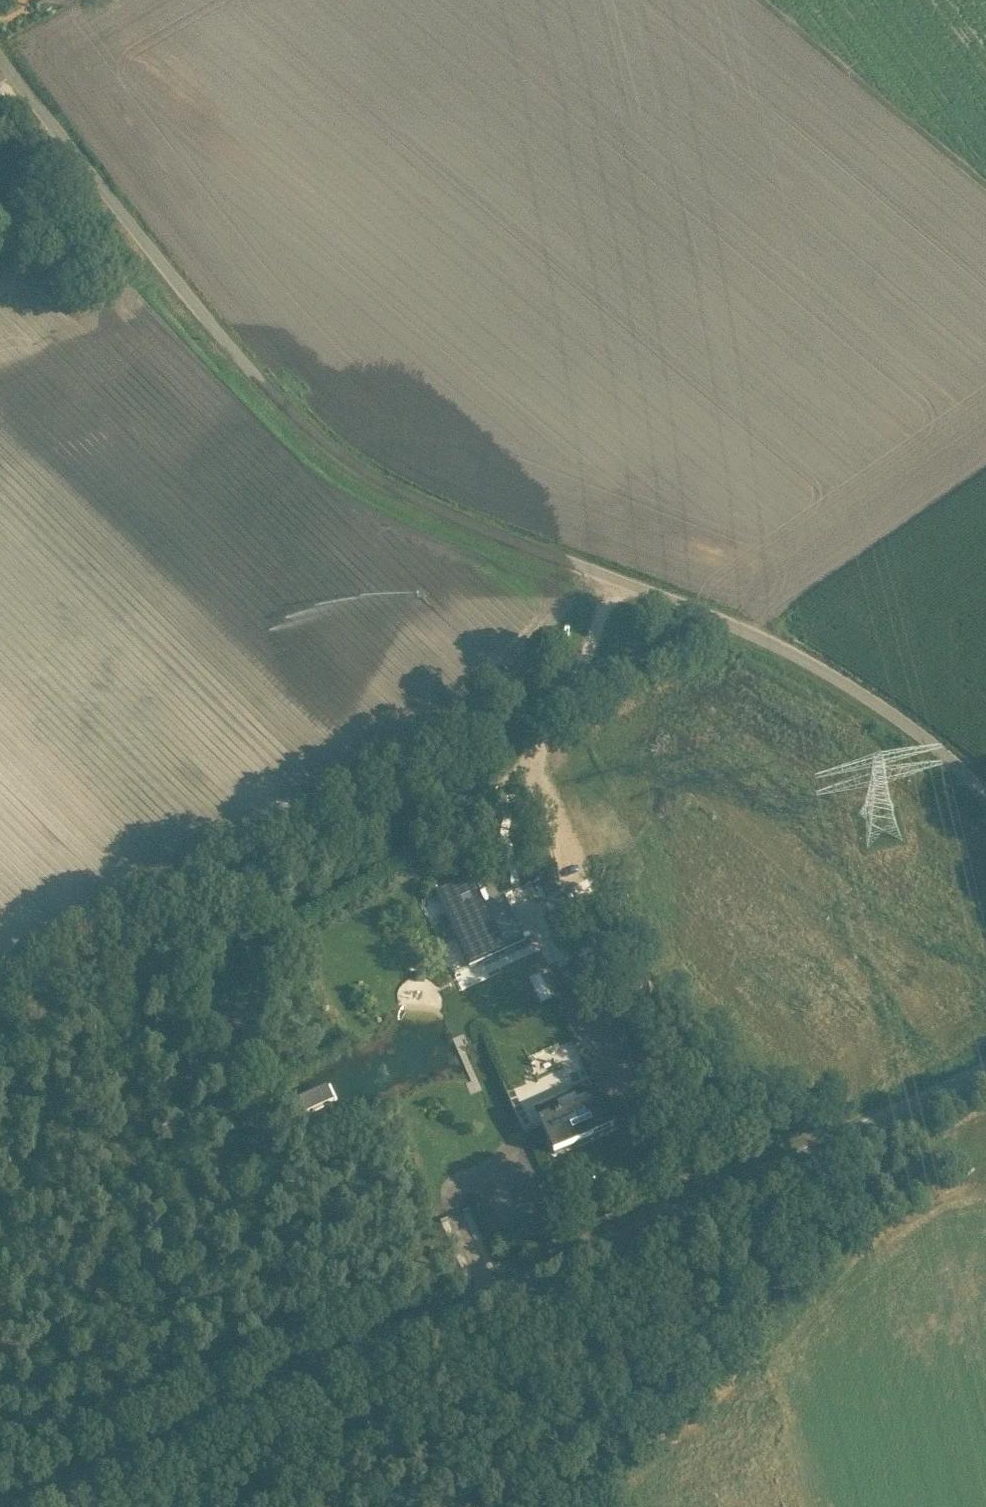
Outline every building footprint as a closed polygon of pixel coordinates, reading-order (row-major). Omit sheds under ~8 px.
[(437,895),(470,967),(471,969),(507,952),(474,879),(469,882),(437,895)] [(512,938),(540,927),(528,897),(500,907),(512,938)] [(601,1100),(542,1126),(555,1155),(614,1129),(601,1100)] [(975,1169),(965,1158),(962,1160),(955,1166),(965,1178),(966,1176),(975,1169)] [(449,1219),(455,1246),(477,1241),(471,1215),(449,1219)]
